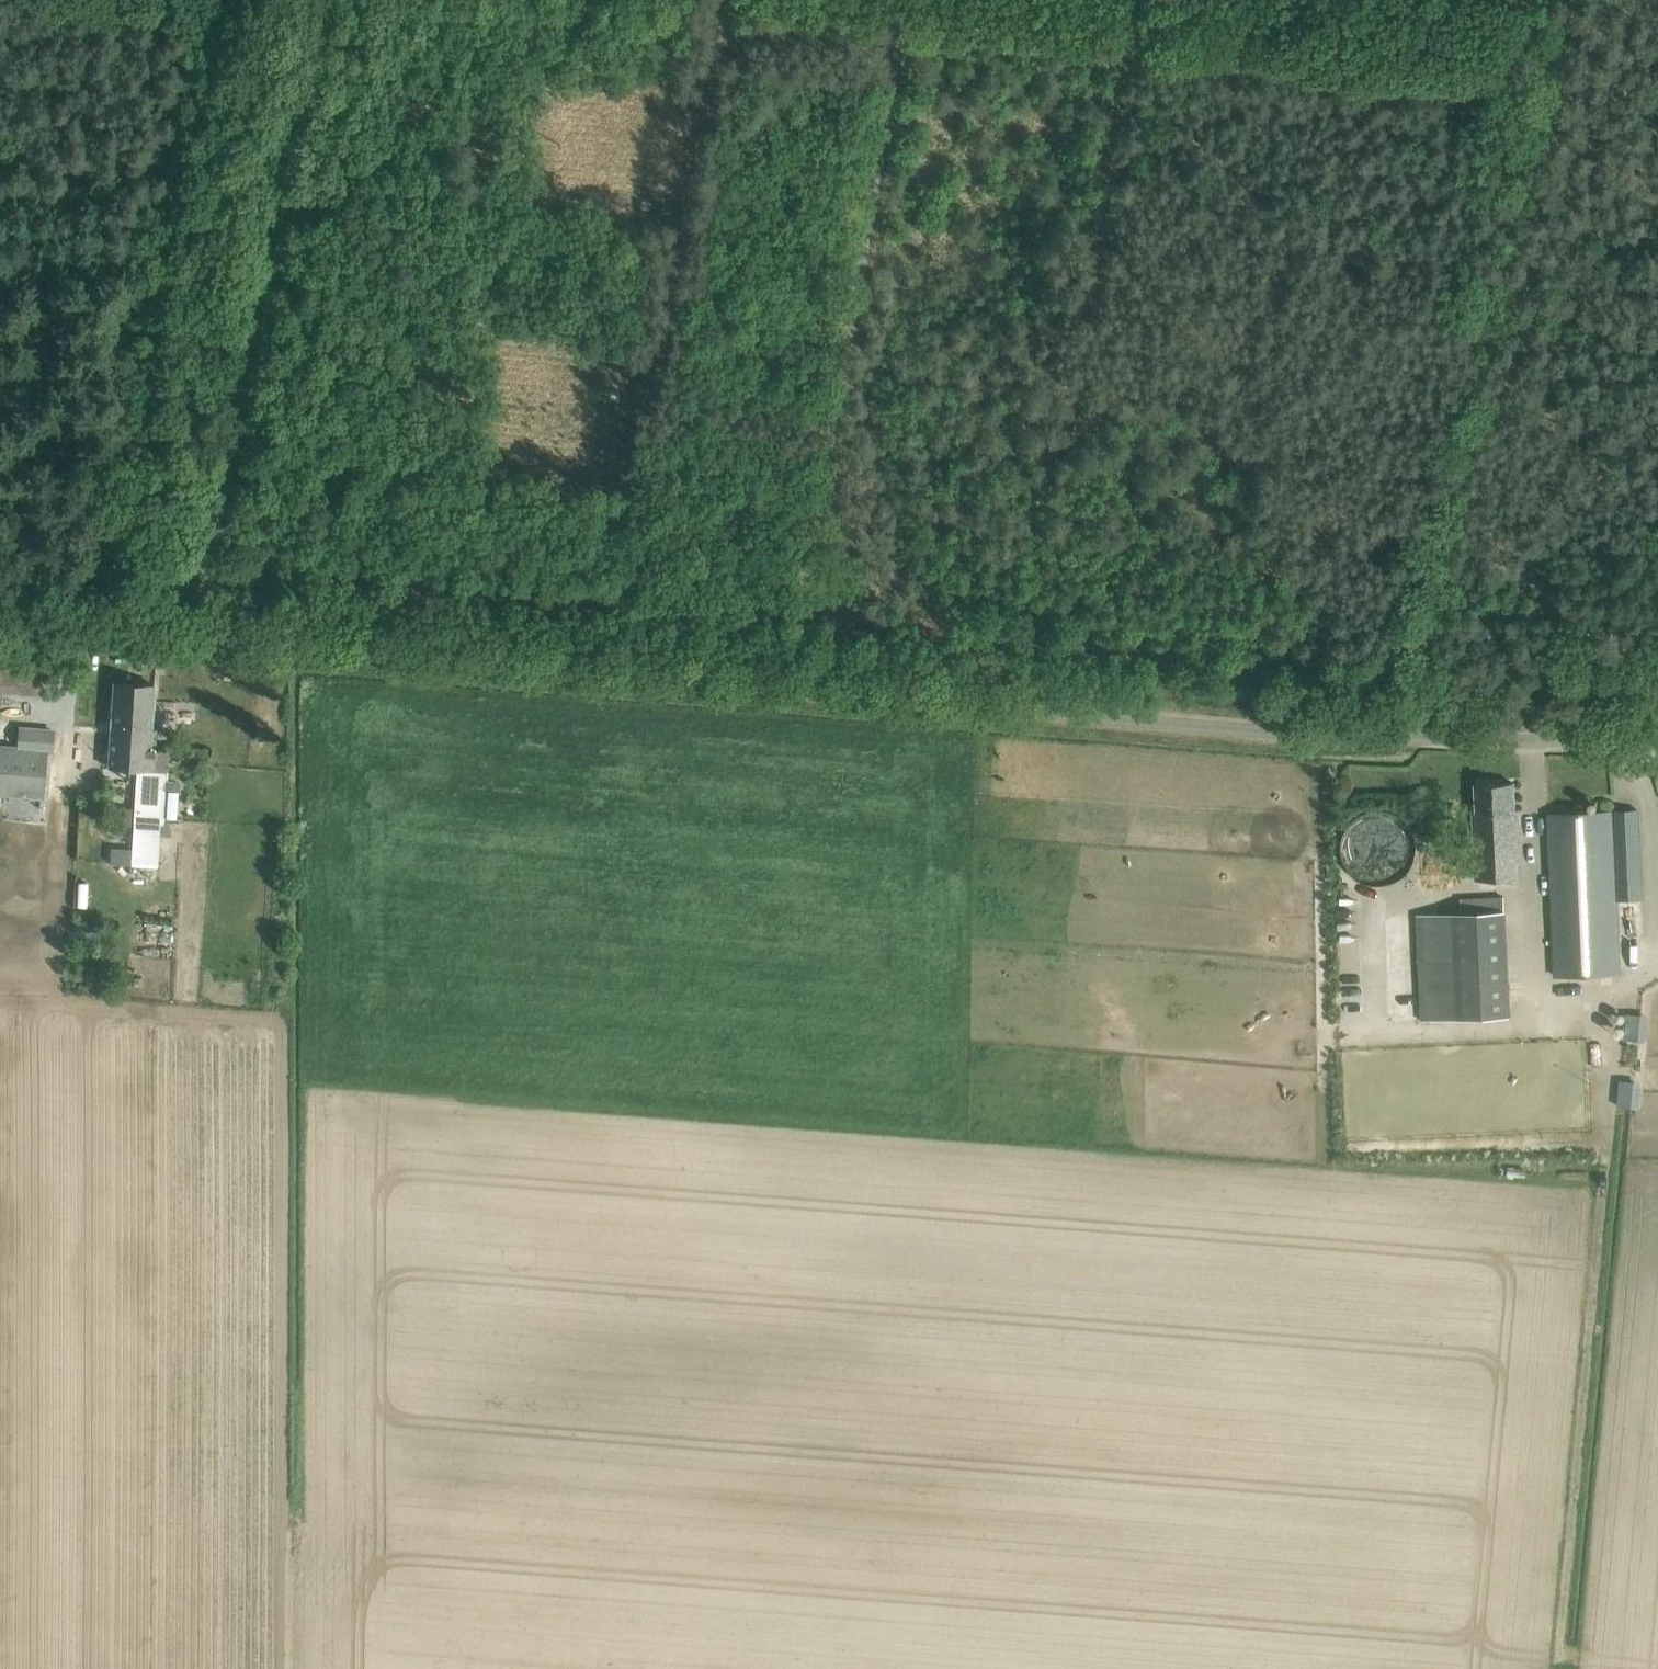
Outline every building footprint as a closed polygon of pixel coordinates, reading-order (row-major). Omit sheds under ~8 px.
[(113,705),(109,768),(138,770),(153,770),(167,771),(169,750),(154,750),(156,726),(151,726),(154,685),(115,683),(113,705)] [(187,722),(186,732),(198,734),(211,735),(212,724),(187,722)] [(43,797),(47,752),(51,752),(53,731),(20,728),(18,748),(0,746),(0,793),(43,797)] [(153,770),(138,770),(132,864),(158,866),(161,824),(165,824),(169,771),(167,771),(153,770)] [(1474,812),(1476,880),(1521,878),(1518,810),(1516,811),(1515,782),(1475,784),(1476,812),(1474,812)] [(120,809),(118,827),(132,828),(133,810),(120,809)] [(1341,844),(1340,847),(1341,850),(1341,854),(1342,857),(1343,860),(1344,863),(1346,866),(1347,869),(1349,872),(1352,874),(1354,876),(1357,878),(1359,880),(1362,882),(1365,883),(1369,884),(1372,885),(1375,885),(1378,885),(1382,885),(1385,885),(1388,884),(1391,883),(1395,882),(1397,880),(1400,878),(1403,876),(1405,874),(1408,872),(1410,869),(1411,866),(1413,863),(1414,860),(1415,857),(1416,854),(1416,850),(1416,847),(1416,844),(1416,841),(1415,837),(1414,834),(1413,831),(1411,828),(1410,825),(1408,823),(1405,820),(1403,818),(1400,816),(1397,814),(1394,813),(1391,811),(1388,810),(1385,810),(1382,809),(1378,809),(1375,809),(1372,810),(1369,810),(1365,811),(1362,813),(1359,814),(1357,816),(1354,818),(1352,820),(1349,823),(1347,825),(1346,828),(1344,831),(1343,834),(1342,837),(1341,841),(1341,844)] [(1549,814),(1556,976),(1619,973),(1616,899),(1642,898),(1638,810),(1549,814)] [(127,863),(127,848),(110,848),(111,864),(127,863)] [(1416,914),(1417,936),(1419,1019),(1507,1016),(1505,919),(1504,897),(1461,899),(1462,912),(1416,914)]
